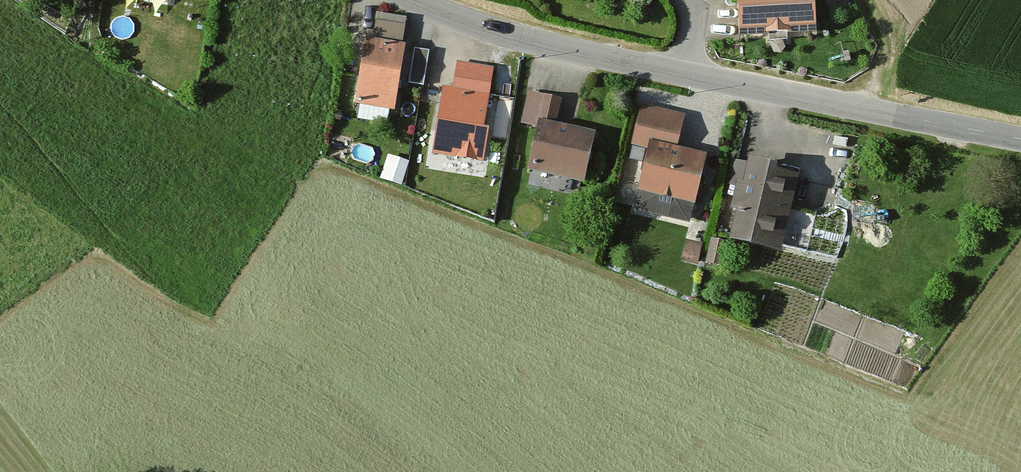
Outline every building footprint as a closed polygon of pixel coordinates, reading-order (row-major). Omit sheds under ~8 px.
[(733,38),(807,37),(807,0),(732,0),(733,38)] [(401,25),(374,20),(370,40),(397,44),(401,25)] [(401,51),(360,44),(349,104),(390,112),(401,51)] [(426,55),(409,52),(404,85),(422,88),(426,55)] [(487,72),(453,66),(449,90),(438,89),(427,157),(473,164),(487,72)] [(558,103),(525,95),(518,127),(530,130),(520,174),(579,187),(591,134),(553,125),(558,103)] [(681,120),(635,109),(626,149),(642,153),(632,195),(650,199),(648,207),(672,213),(674,204),(690,208),(702,158),(673,151),(681,120)] [(406,165),(387,159),(380,183),(400,188),(406,165)] [(771,176),(772,169),(740,163),(724,246),(780,257),(794,181),(771,176)] [(704,218),(689,217),(688,232),(702,233),(704,218)]
